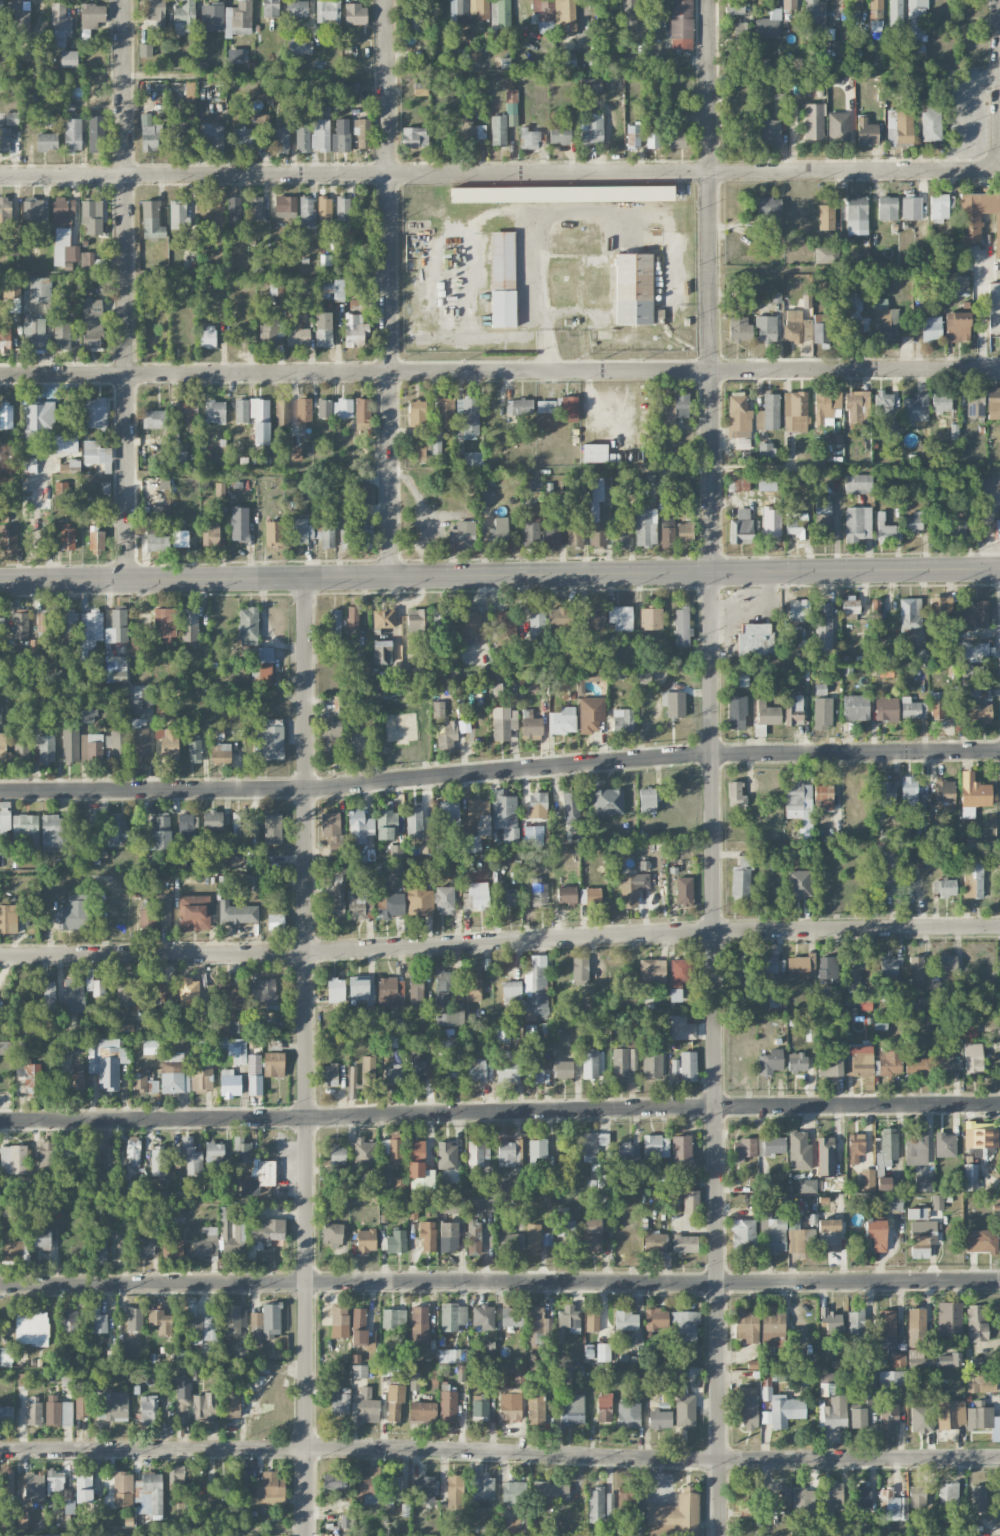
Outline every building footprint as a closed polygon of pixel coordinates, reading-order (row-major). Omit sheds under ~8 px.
[(147,19),(156,20),(155,28),(164,28),(165,0),(148,0),(147,19)] [(195,34),(194,0),(173,0),(173,34),(195,34)] [(252,35),(251,0),(232,0),(232,7),(224,7),(225,35),(252,35)] [(278,17),(278,0),(263,0),(263,17),(278,17)] [(308,0),(286,0),(286,21),(296,21),(296,17),(308,17),(308,0)] [(316,22),(340,22),(340,0),(316,1),(316,22)] [(450,24),(468,24),(468,18),(488,18),(488,0),(450,0),(450,24)] [(490,28),(510,29),(510,0),(491,0),(490,28)] [(532,12),(537,12),(538,31),(555,31),(554,0),(531,0),(532,12)] [(624,30),(637,30),(636,0),(623,0),(624,30)] [(670,48),(693,48),(692,0),(669,0),(670,48)] [(744,0),(725,0),(725,15),(744,15),(744,0)] [(783,11),(796,11),(796,0),(782,0),(783,11)] [(804,36),(818,37),(818,0),(804,0),(804,36)] [(863,0),(849,0),(848,9),(862,9),(863,0)] [(869,31),(882,31),(883,0),(870,0),(869,31)] [(889,27),(903,27),(902,0),(888,0),(889,27)] [(926,0),(909,0),(909,41),(926,41),(926,0)] [(30,25),(29,9),(23,9),(22,1),(7,1),(7,26),(30,25)] [(52,2),(53,45),(62,45),(62,37),(72,37),(72,17),(66,17),(66,2),(52,2)] [(201,31),(223,30),(223,2),(201,3),(201,31)] [(367,24),(366,4),(344,4),(345,25),(367,24)] [(421,5),(405,5),(405,34),(427,35),(428,11),(421,11),(421,5)] [(664,6),(654,7),(654,9),(650,10),(652,25),(665,24),(664,6)] [(779,38),(780,8),(769,8),(769,19),(754,18),(754,38),(779,38)] [(750,22),(735,22),(735,42),(749,43),(750,22)] [(575,23),(562,24),(563,36),(575,36),(575,23)] [(288,54),(312,54),(312,40),(288,40),(288,54)] [(139,56),(152,56),(152,44),(139,44),(139,56)] [(228,49),(228,62),(241,62),(241,49),(228,49)] [(61,67),(77,67),(78,51),(61,50),(61,67)] [(575,53),(558,54),(559,66),(575,66),(575,53)] [(601,78),(579,79),(580,93),(601,92),(601,78)] [(195,82),(186,82),(185,101),(194,102),(195,82)] [(518,126),(517,89),(506,90),(506,126),(518,126)] [(182,97),(171,97),(171,151),(192,151),(192,128),(186,128),(186,121),(179,122),(179,113),(182,113),(182,97)] [(823,103),(804,104),(804,140),(824,139),(823,103)] [(940,106),(921,106),(922,141),(941,141),(940,106)] [(913,109),(896,109),(895,142),(912,142),(913,109)] [(6,125),(19,125),(19,112),(6,112),(6,125)] [(849,112),(828,113),(828,142),(849,142),(849,112)] [(141,152),(159,151),(159,142),(162,142),(162,124),(152,125),(152,113),(141,114),(141,152)] [(269,114),(255,114),(256,130),(270,129),(269,114)] [(46,126),(55,126),(55,115),(46,115),(46,126)] [(491,115),(491,146),(506,146),(506,116),(491,115)] [(602,145),(603,116),(580,115),(579,144),(602,145)] [(866,116),(857,117),(857,144),(878,144),(878,124),(866,124),(866,116)] [(562,126),(549,125),(549,144),(570,144),(571,118),(562,117),(562,126)] [(81,119),(65,118),(64,151),(81,151),(81,119)] [(277,153),(289,152),(288,118),(276,118),(277,153)] [(330,133),(330,152),(349,152),(349,119),(336,118),(335,134),(330,133)] [(353,119),(354,135),(357,135),(357,149),(371,148),(370,118),(353,119)] [(329,151),(330,119),(312,119),(312,150),(329,151)] [(760,120),(760,145),(781,145),(780,120),(760,120)] [(486,138),(486,125),(472,125),(472,121),(461,121),(462,139),(486,138)] [(0,124),(0,152),(9,151),(9,124),(0,124)] [(201,125),(201,139),(211,139),(211,154),(224,153),(223,124),(201,125)] [(669,148),(682,148),(683,124),(670,124),(669,148)] [(643,125),(626,126),(626,146),(644,146),(643,125)] [(520,149),(540,149),(539,131),(527,131),(527,126),(519,127),(520,149)] [(309,127),(296,127),(296,153),(310,152),(309,127)] [(402,128),(403,147),(427,147),(427,127),(402,128)] [(234,150),(252,149),(252,128),(234,129),(234,150)] [(895,142),(895,129),(887,128),(887,141),(895,142)] [(646,132),(646,148),(659,148),(659,132),(646,132)] [(38,151),(58,150),(57,133),(37,134),(38,151)] [(451,188),(451,203),(674,201),(673,186),(451,188)] [(980,242),(980,213),(995,213),(995,258),(999,258),(999,194),(960,194),(961,242),(980,242)] [(263,196),(249,196),(249,220),(263,220),(263,196)] [(296,217),(296,196),(274,196),(275,217),(296,217)] [(847,230),(867,230),(866,196),(846,197),(847,230)] [(878,221),(897,220),(896,196),(878,197),(878,221)] [(12,234),(11,197),(0,197),(0,234),(12,234)] [(240,197),(227,197),(228,226),(241,225),(240,197)] [(314,197),(299,197),(300,227),(315,226),(314,197)] [(318,219),(331,219),(331,197),(318,197),(318,219)] [(337,229),(351,229),(350,197),(336,197),(337,229)] [(781,218),(780,197),(757,198),(758,219),(781,218)] [(901,219),(920,220),(921,197),(902,197),(901,219)] [(22,220),(43,221),(44,199),(23,198),(22,220)] [(73,198),(53,198),(52,225),(73,226),(73,198)] [(102,234),(102,200),(81,200),(82,224),(86,224),(86,234),(102,234)] [(165,238),(165,227),(158,227),(158,200),(142,200),(143,239),(165,238)] [(186,200),(170,200),(170,229),(189,228),(189,215),(186,215),(186,200)] [(819,230),(834,230),(834,204),(818,205),(819,230)] [(79,245),(69,245),(70,228),(55,228),(54,265),(64,266),(64,261),(79,261),(79,245)] [(514,231),(490,232),(491,288),(515,287),(514,231)] [(815,263),(835,263),(835,247),(815,248),(815,263)] [(93,252),(81,252),(81,267),(93,267),(93,252)] [(652,253),(615,254),(616,325),(652,324),(652,253)] [(51,277),(29,277),(30,302),(51,302),(51,277)] [(317,298),(332,298),(332,302),(344,301),(344,279),(317,280),(317,298)] [(20,282),(3,283),(3,300),(5,300),(6,312),(20,312),(20,282)] [(999,333),(999,283),(988,283),(989,333),(999,333)] [(515,327),(515,290),(491,291),(491,328),(515,327)] [(843,338),(861,339),(862,294),(844,294),(843,338)] [(83,349),(103,349),(102,298),(82,299),(83,349)] [(874,309),(886,309),(886,298),(874,299),(874,309)] [(365,311),(366,300),(350,299),(349,310),(365,311)] [(871,341),(887,340),(887,336),(898,335),(898,308),(889,309),(889,322),(871,323),(871,341)] [(653,324),(663,325),(663,309),(653,309),(653,324)] [(784,341),(811,342),(812,319),(801,319),(802,310),(785,309),(784,341)] [(30,318),(30,311),(24,311),(23,352),(45,353),(45,318),(30,318)] [(315,312),(316,347),(332,347),(331,312),(315,312)] [(969,312),(945,312),(945,342),(970,341),(969,312)] [(345,347),(364,347),(364,335),(368,335),(368,323),(362,323),(362,313),(344,313),(345,347)] [(260,347),(277,347),(277,314),(259,314),(260,347)] [(827,344),(828,314),(813,314),(812,343),(827,344)] [(747,316),(728,317),(729,341),(752,341),(752,324),(747,324),(747,316)] [(777,316),(757,316),(756,342),(776,342),(777,316)] [(922,340),(942,340),(941,316),(921,317),(922,340)] [(287,345),(310,345),(310,329),(302,329),(301,321),(286,321),(287,345)] [(0,325),(0,349),(11,349),(10,325),(0,325)] [(215,346),(216,325),(202,325),(201,346),(215,346)] [(70,332),(62,332),(62,327),(54,327),(54,350),(70,350),(70,332)] [(987,387),(988,419),(999,418),(999,387),(987,387)] [(967,416),(983,417),(984,389),(967,388),(967,416)] [(824,425),(824,417),(833,417),(834,408),(841,408),(841,390),(815,389),(814,425),(824,425)] [(783,392),(784,432),(808,431),(807,391),(783,392)] [(867,391),(846,391),(847,423),(868,422),(867,391)] [(892,392),(875,392),(875,416),(893,416),(892,392)] [(690,417),(689,393),(674,393),(674,404),(664,404),(665,425),(676,425),(675,418),(690,417)] [(727,393),(728,438),(751,437),(751,410),(746,410),(746,393),(727,393)] [(755,410),(755,429),(779,429),(779,393),(764,393),(764,410),(755,410)] [(928,393),(916,393),(915,398),(903,397),(902,425),(914,426),(914,421),(927,421),(928,393)] [(950,393),(932,394),(932,412),(951,411),(950,393)] [(562,396),(561,421),(577,422),(578,397),(562,396)] [(107,427),(106,398),(83,398),(83,428),(107,427)] [(311,398),(296,398),(297,428),(305,427),(305,421),(311,421),(311,398)] [(355,398),(354,429),(369,429),(370,398),(355,398)] [(456,399),(457,436),(479,435),(478,398),(456,399)] [(235,423),(253,423),(253,444),(269,444),(269,399),(235,399),(235,423)] [(290,399),(275,399),(276,426),(290,426),(290,399)] [(317,417),(332,417),(331,399),(317,399),(317,417)] [(334,418),(353,418),(352,399),(334,400),(334,418)] [(453,427),(453,399),(436,400),(437,427),(453,427)] [(533,414),(533,399),(507,399),(507,414),(533,414)] [(178,400),(178,423),(198,423),(197,400),(178,400)] [(206,423),(225,423),(225,400),(205,401),(206,423)] [(426,400),(408,400),(409,427),(427,427),(426,400)] [(536,412),(555,413),(555,401),(537,400),(536,412)] [(54,432),(54,402),(25,402),(26,452),(38,452),(38,439),(46,439),(46,432),(54,432)] [(0,405),(0,429),(13,429),(13,405),(0,405)] [(143,429),(166,428),(165,410),(143,410),(143,429)] [(890,436),(899,436),(899,417),(890,417),(890,436)] [(441,432),(432,432),(432,454),(441,454),(441,432)] [(54,453),(78,453),(77,434),(53,435),(54,453)] [(425,459),(426,436),(416,436),(415,459),(425,459)] [(83,463),(104,463),(104,473),(111,473),(111,447),(98,447),(98,440),(84,440),(83,463)] [(758,443),(759,457),(774,457),(774,442),(758,443)] [(607,444),(583,444),(583,463),(614,462),(614,453),(607,454),(607,444)] [(476,452),(464,452),(464,464),(476,464),(476,452)] [(36,469),(36,458),(25,458),(26,469),(36,469)] [(749,491),(748,472),(727,473),(727,491),(749,491)] [(50,473),(25,474),(25,490),(50,489),(50,473)] [(758,491),(776,490),(776,475),(758,476),(758,491)] [(871,475),(844,475),(844,493),(871,493),(871,475)] [(603,478),(589,478),(591,548),(606,547),(606,524),(599,524),(598,501),(603,501),(603,478)] [(372,483),(357,483),(357,504),(372,503),(372,483)] [(491,504),(490,487),(477,487),(477,504),(491,504)] [(831,532),(831,501),(815,501),(815,532),(831,532)] [(538,542),(539,502),(533,502),(533,505),(524,505),(523,534),(533,535),(533,542),(538,542)] [(153,505),(153,518),(170,519),(171,506),(153,505)] [(231,541),(248,541),(248,507),(231,507),(231,541)] [(628,547),(627,522),(620,522),(619,507),(612,508),(614,548),(628,547)] [(871,507),(844,507),(845,540),(871,540),(871,507)] [(729,519),(730,544),(753,543),(753,518),(750,518),(749,508),(737,509),(737,519),(729,519)] [(636,546),(657,546),(656,509),(635,509),(636,546)] [(902,515),(903,532),(922,531),(921,514),(902,515)] [(877,515),(877,541),(901,541),(900,525),(884,526),(884,515),(877,515)] [(488,528),(489,547),(508,546),(507,517),(494,518),(494,528),(488,528)] [(321,538),(321,548),(335,548),(334,520),(321,520),(321,531),(313,531),(313,518),(288,519),(288,543),(308,543),(308,538),(321,538)] [(368,518),(358,518),(359,549),(374,549),(373,528),(369,529),(368,518)] [(674,518),(661,518),(661,547),(675,547),(674,518)] [(786,534),(797,534),(797,539),(807,539),(806,519),(786,519),(786,534)] [(952,541),(966,541),(965,520),(951,520),(952,541)] [(475,521),(456,521),(456,529),(448,529),(449,542),(476,541),(475,521)] [(282,522),(265,522),(266,546),(282,546),(282,522)] [(561,547),(560,522),(545,522),(546,547),(561,547)] [(693,541),(693,524),(677,523),(677,541),(693,541)] [(567,547),(583,547),(584,525),(567,524),(567,547)] [(61,550),(75,550),(75,525),(61,525),(61,550)] [(219,525),(202,525),(202,546),(219,546),(219,525)] [(0,527),(0,553),(16,553),(17,527),(0,527)] [(162,536),(162,529),(146,529),(146,550),(169,551),(169,536),(162,536)] [(350,548),(350,530),(340,529),(340,548),(350,548)] [(105,531),(90,531),(89,554),(104,554),(105,531)] [(173,536),(173,553),(188,553),(187,536),(173,536)] [(859,613),(859,597),(841,598),(842,614),(859,613)] [(952,597),(930,597),(929,620),(952,620),(952,597)] [(921,629),(920,598),(900,598),(900,629),(921,629)] [(809,619),(809,599),(788,600),(789,620),(809,619)] [(879,630),(881,600),(871,599),(870,630),(879,630)] [(959,602),(959,619),(977,619),(978,628),(988,627),(987,602),(959,602)] [(833,604),(815,604),(814,650),(832,650),(833,604)] [(347,629),(358,629),(359,606),(348,606),(347,629)] [(460,607),(461,638),(480,638),(480,606),(460,607)] [(605,627),(604,606),(586,607),(587,628),(605,627)] [(632,606),(608,606),(607,623),(614,623),(614,630),(631,631),(632,606)] [(239,608),(240,645),(258,645),(258,607),(239,608)] [(570,607),(548,608),(549,633),(571,633),(570,607)] [(689,607),(674,607),(675,646),(690,646),(689,607)] [(154,608),(153,640),(174,641),(175,609),(154,608)] [(198,641),(198,608),(181,608),(181,642),(198,641)] [(399,615),(402,640),(416,638),(416,634),(430,632),(427,608),(412,610),(412,614),(399,615)] [(450,608),(433,608),(432,631),(449,632),(450,608)] [(662,608),(640,608),(641,630),(662,629),(662,608)] [(105,643),(127,642),(127,609),(111,609),(111,627),(104,628),(105,643)] [(340,639),(341,609),(330,609),(329,639),(340,639)] [(52,610),(36,611),(37,635),(53,634),(52,610)] [(373,628),(395,627),(394,610),(373,610),(373,628)] [(103,639),(102,611),(81,612),(82,640),(103,639)] [(516,646),(515,611),(495,611),(497,647),(516,646)] [(545,611),(530,611),(529,639),(545,639),(545,611)] [(12,641),(28,641),(29,612),(12,612),(12,641)] [(78,613),(62,612),(62,633),(77,633),(78,613)] [(738,623),(738,655),(771,656),(772,624),(738,623)] [(389,664),(390,641),(374,640),(373,663),(389,664)] [(960,643),(959,658),(993,658),(993,643),(960,643)] [(272,686),(271,647),(258,648),(258,657),(252,657),(253,687),(272,686)] [(927,648),(908,649),(908,662),(927,661),(927,648)] [(126,656),(105,656),(106,674),(112,674),(112,682),(126,682),(126,656)] [(880,665),(880,676),(892,677),(893,666),(880,665)] [(502,680),(503,666),(491,666),(490,680),(502,680)] [(975,686),(975,666),(963,666),(962,686),(975,686)] [(133,685),(132,714),(152,715),(153,686),(133,685)] [(684,692),(666,692),(667,717),(685,717),(684,692)] [(931,723),(945,722),(944,692),(930,693),(931,723)] [(802,725),(803,694),(785,693),(784,725),(802,725)] [(745,695),(727,696),(727,729),(746,729),(745,695)] [(843,721),(868,720),(868,695),(843,695),(843,721)] [(342,716),(343,697),(333,696),(332,715),(342,716)] [(874,721),(897,721),(898,696),(875,696),(874,721)] [(910,696),(901,696),(900,717),(927,718),(927,703),(910,702),(910,696)] [(169,714),(168,697),(156,697),(156,715),(169,714)] [(605,697),(579,698),(580,733),(599,733),(598,721),(605,721),(605,697)] [(781,707),(766,707),(766,700),(758,700),(757,724),(780,724),(781,707)] [(444,701),(433,701),(433,716),(444,716),(444,701)] [(981,720),(981,724),(991,723),(991,704),(962,704),(963,720),(981,720)] [(549,712),(549,733),(576,733),(575,706),(560,707),(561,712),(549,712)] [(832,706),(813,706),(814,726),(832,725),(832,706)] [(492,740),(510,741),(510,729),(517,729),(518,708),(493,708),(492,740)] [(95,709),(80,710),(80,722),(96,722),(95,709)] [(542,717),(532,717),(532,709),(522,709),(522,740),(542,739),(542,717)] [(612,709),(613,734),(633,733),(633,709),(612,709)] [(332,714),(321,714),(322,759),(341,758),(340,721),(333,721),(332,714)] [(257,719),(257,760),(283,759),(283,719),(257,719)] [(456,752),(455,721),(443,721),(444,733),(437,733),(437,752),(456,752)] [(78,727),(62,728),(63,761),(79,761),(78,727)] [(149,763),(149,728),(133,728),(132,763),(149,763)] [(179,760),(178,728),(155,729),(155,738),(160,738),(161,760),(179,760)] [(368,752),(368,731),(351,731),(351,751),(368,752)] [(55,761),(55,734),(33,735),(33,745),(38,745),(39,762),(55,761)] [(102,734),(80,734),(81,763),(103,762),(102,734)] [(200,735),(188,736),(189,763),(201,762),(200,735)] [(29,743),(14,743),(14,762),(30,761),(29,743)] [(230,743),(210,744),(211,763),(231,763),(230,743)] [(961,807),(991,806),(991,783),(973,783),(973,770),(960,771),(961,807)] [(917,811),(916,776),(901,776),(902,811),(917,811)] [(954,780),(935,781),(936,817),(946,817),(946,812),(954,812),(954,780)] [(747,806),(747,795),(741,795),(741,781),(727,781),(728,807),(747,806)] [(785,818),(802,818),(802,835),(812,835),(812,782),(785,782),(785,818)] [(893,804),(892,783),(876,783),(877,804),(893,804)] [(814,801),(830,801),(830,785),(814,785),(814,801)] [(655,788),(639,788),(640,813),(656,813),(655,788)] [(518,843),(517,795),(502,795),(502,789),(492,789),(492,828),(502,828),(503,844),(518,843)] [(594,790),(594,814),(623,814),(623,789),(594,790)] [(529,818),(547,817),(546,792),(528,792),(529,818)] [(579,823),(579,792),(563,792),(564,823),(579,823)] [(440,825),(459,825),(459,799),(440,799),(440,825)] [(481,852),(480,836),(490,836),(489,812),(489,799),(466,800),(467,819),(476,819),(477,835),(463,836),(464,853),(481,852)] [(407,838),(424,838),(423,827),(425,826),(424,807),(406,808),(407,838)] [(0,808),(0,835),(10,835),(10,808),(0,808)] [(222,830),(223,811),(203,810),(203,829),(222,830)] [(373,818),(364,818),(363,810),(349,810),(350,844),(367,844),(367,836),(374,836),(373,818)] [(377,839),(393,840),(393,825),(397,825),(398,810),(377,810),(377,839)] [(233,841),(252,841),(252,811),(232,811),(233,841)] [(143,850),(171,849),(170,812),(155,813),(155,834),(143,834),(143,850)] [(321,813),(322,837),(331,836),(332,854),(341,854),(340,812),(321,813)] [(12,815),(13,839),(27,838),(27,847),(39,847),(38,814),(12,815)] [(196,841),(196,815),(178,814),(178,840),(196,841)] [(280,842),(281,814),(265,814),(264,841),(280,842)] [(41,816),(42,851),(65,851),(64,815),(41,816)] [(107,817),(108,843),(128,842),(127,816),(107,817)] [(403,859),(403,845),(390,844),(389,859),(403,859)] [(916,862),(932,861),(931,847),(915,848),(916,862)] [(155,866),(154,854),(143,854),(144,867),(155,866)] [(185,854),(173,854),(173,868),(185,868),(185,854)] [(731,896),(751,896),(752,858),(739,858),(739,866),(732,866),(731,896)] [(963,898),(982,898),(983,858),(964,858),(963,898)] [(650,861),(640,860),(639,877),(649,877),(650,861)] [(620,907),(638,907),(638,873),(620,873),(620,907)] [(891,874),(874,874),(875,889),(891,889),(891,874)] [(245,890),(259,891),(259,875),(246,875),(245,890)] [(532,905),(548,905),(547,884),(541,884),(540,877),(531,877),(532,905)] [(677,906),(693,905),(692,877),(676,877),(677,906)] [(933,893),(939,893),(939,897),(956,897),(956,879),(933,879),(933,893)] [(488,882),(467,883),(467,892),(463,892),(463,910),(488,909),(488,882)] [(334,894),(324,894),(326,921),(345,920),(343,886),(334,886),(334,894)] [(454,887),(435,886),(435,913),(454,913),(454,887)] [(576,886),(557,887),(557,903),(576,903),(576,886)] [(517,906),(516,887),(501,888),(501,907),(517,906)] [(348,920),(365,919),(365,910),(371,909),(370,888),(347,889),(348,920)] [(580,888),(580,903),(601,904),(602,888),(580,888)] [(432,890),(407,891),(408,915),(433,914),(432,890)] [(86,931),(88,894),(68,893),(68,910),(51,909),(51,922),(57,923),(57,930),(86,931)] [(378,894),(378,920),(391,919),(390,915),(405,915),(404,893),(378,894)] [(170,927),(171,894),(161,894),(161,927),(170,927)] [(209,895),(178,896),(179,930),(210,929),(209,895)] [(258,922),(258,905),(229,906),(229,899),(219,899),(220,923),(258,922)] [(18,933),(17,905),(0,905),(0,933),(18,933)] [(156,928),(155,908),(139,909),(140,929),(156,928)] [(268,930),(284,930),(283,913),(267,913),(268,930)] [(956,972),(956,954),(939,954),(939,972),(956,972)] [(524,967),(525,1020),(548,1019),(547,955),(530,955),(530,967),(524,967)] [(815,955),(787,956),(787,977),(815,977),(815,955)] [(838,956),(818,956),(818,981),(837,981),(838,956)] [(897,978),(897,957),(881,956),(880,977),(897,978)] [(909,956),(910,985),(923,984),(923,956),(909,956)] [(588,957),(573,957),(572,985),(587,985),(588,957)] [(639,959),(639,985),(666,984),(665,959),(639,959)] [(669,959),(670,1002),(681,1002),(681,986),(691,986),(690,959),(669,959)] [(862,962),(845,963),(846,991),(863,991),(862,962)] [(444,972),(443,966),(436,966),(436,1007),(454,1006),(453,989),(459,989),(459,971),(444,972)] [(105,979),(93,980),(93,969),(86,969),(86,991),(93,990),(93,996),(105,996),(105,979)] [(465,1001),(481,1001),(481,969),(465,969),(465,1001)] [(423,974),(409,974),(410,1011),(424,1010),(423,974)] [(156,1008),(155,976),(145,977),(146,1008),(156,1008)] [(58,1014),(85,1012),(83,978),(57,979),(58,1014)] [(118,978),(117,1005),(135,1006),(136,978),(118,978)] [(345,1002),(345,978),(328,978),(327,1002),(345,1002)] [(378,1006),(404,1005),(403,978),(378,979),(378,1006)] [(266,1011),(277,1010),(277,979),(252,980),(252,1001),(266,1001),(266,1011)] [(375,981),(349,980),(348,1001),(374,1002),(375,981)] [(521,1002),(521,981),(502,982),(503,1003),(521,1002)] [(55,982),(43,982),(43,1011),(55,1011),(55,982)] [(169,983),(159,984),(160,1011),(170,1011),(169,983)] [(243,983),(218,984),(219,1031),(229,1030),(228,1020),(235,1020),(234,1009),(244,1008),(243,983)] [(909,1013),(926,1012),(926,996),(908,997),(909,1013)] [(202,1025),(203,1003),(192,1003),(191,1024),(202,1025)] [(464,1025),(463,1010),(436,1011),(436,1026),(464,1025)] [(670,1039),(695,1039),(695,1023),(686,1023),(686,1015),(669,1016),(670,1039)] [(962,1037),(976,1038),(977,1017),(963,1016),(962,1037)] [(496,1042),(509,1042),(510,1025),(496,1025),(496,1042)] [(438,1054),(452,1054),(452,1029),(438,1029),(438,1054)] [(88,1073),(99,1073),(99,1088),(118,1088),(118,1056),(126,1056),(126,1047),(119,1047),(119,1038),(99,1039),(99,1042),(88,1042),(88,1073)] [(246,1039),(228,1039),(228,1055),(233,1055),(233,1065),(247,1064),(246,1039)] [(0,1041),(0,1058),(11,1059),(11,1041),(0,1041)] [(964,1074),(982,1074),(981,1044),(963,1044),(964,1074)] [(845,1046),(846,1076),(872,1075),(872,1045),(845,1046)] [(613,1048),(612,1075),(628,1075),(628,1070),(636,1070),(637,1048),(613,1048)] [(781,1048),(769,1048),(769,1055),(757,1055),(758,1075),(772,1075),(771,1069),(782,1069),(781,1048)] [(497,1082),(518,1082),(519,1051),(498,1050),(497,1082)] [(543,1068),(549,1068),(549,1058),(542,1058),(542,1050),(527,1050),(527,1082),(544,1082),(543,1068)] [(662,1079),(662,1050),(643,1050),(642,1079),(662,1079)] [(878,1075),(901,1075),(901,1050),(878,1050),(878,1075)] [(680,1072),(680,1079),(697,1078),(696,1051),(679,1052),(680,1059),(671,1059),(671,1072),(680,1072)] [(284,1052),(264,1052),(264,1076),(284,1076),(284,1052)] [(788,1052),(788,1072),(806,1072),(806,1053),(788,1052)] [(582,1079),(598,1079),(599,1053),(582,1053),(582,1079)] [(161,1093),(190,1093),(189,1073),(185,1073),(184,1062),(180,1062),(180,1054),(161,1054),(161,1093)] [(261,1095),(262,1054),(248,1054),(247,1095),(261,1095)] [(375,1088),(376,1055),(362,1055),(361,1087),(375,1088)] [(841,1056),(817,1057),(818,1077),(842,1076),(841,1056)] [(959,1057),(934,1056),(934,1072),(958,1072),(959,1057)] [(904,1074),(926,1074),(927,1057),(905,1057),(904,1074)] [(25,1076),(25,1093),(41,1093),(40,1063),(30,1064),(30,1059),(15,1059),(16,1077),(25,1076)] [(437,1060),(438,1083),(450,1082),(450,1076),(461,1076),(461,1059),(437,1060)] [(213,1089),(212,1060),(191,1060),(192,1090),(213,1089)] [(467,1080),(492,1080),(492,1060),(467,1061),(467,1080)] [(554,1078),(573,1079),(573,1061),(554,1061),(554,1078)] [(338,1085),(337,1065),(322,1065),(322,1086),(338,1085)] [(384,1065),(384,1084),(402,1084),(402,1065),(384,1065)] [(233,1069),(220,1069),(221,1097),(241,1097),(241,1075),(233,1075),(233,1069)] [(132,1091),(158,1092),(159,1080),(147,1080),(147,1072),(132,1072),(132,1091)] [(69,1074),(69,1091),(85,1091),(85,1074),(69,1074)] [(997,1129),(974,1128),(974,1121),(965,1121),(965,1148),(975,1148),(975,1151),(997,1151),(997,1129)] [(897,1160),(897,1127),(880,1128),(881,1154),(875,1154),(876,1167),(891,1167),(890,1160),(897,1160)] [(807,1131),(788,1132),(789,1169),(811,1169),(811,1144),(807,1144),(807,1131)] [(927,1164),(927,1131),(904,1132),(905,1165),(927,1164)] [(597,1144),(609,1144),(608,1133),(582,1134),(583,1161),(597,1161),(597,1144)] [(955,1157),(956,1133),(935,1133),(934,1157),(955,1157)] [(99,1134),(85,1135),(86,1159),(101,1158),(99,1134)] [(848,1134),(849,1164),(858,1164),(858,1155),(865,1155),(864,1134),(848,1134)] [(244,1135),(233,1136),(234,1163),(252,1162),(252,1143),(244,1143),(244,1135)] [(643,1136),(643,1157),(668,1157),(668,1135),(643,1136)] [(672,1136),(672,1169),(692,1169),(692,1135),(672,1136)] [(140,1137),(127,1136),(126,1157),(132,1158),(132,1166),(140,1166),(140,1137)] [(202,1175),(202,1151),(193,1151),(194,1136),(181,1136),(181,1146),(174,1146),(174,1161),(186,1162),(186,1174),(202,1175)] [(785,1136),(763,1137),(764,1153),(785,1153),(785,1136)] [(363,1142),(363,1137),(354,1137),(354,1167),(376,1167),(376,1142),(363,1142)] [(833,1137),(817,1137),(818,1176),(834,1176),(833,1137)] [(402,1139),(380,1140),(380,1154),(388,1153),(389,1168),(403,1167),(402,1139)] [(528,1165),(537,1165),(537,1160),(546,1160),(547,1140),(529,1139),(528,1165)] [(733,1139),(733,1163),(744,1162),(744,1157),(757,1156),(756,1139),(733,1139)] [(409,1177),(425,1177),(424,1140),(408,1140),(409,1177)] [(498,1141),(498,1166),(519,1166),(519,1140),(498,1141)] [(64,1141),(64,1151),(76,1151),(77,1142),(64,1141)] [(468,1167),(483,1167),(483,1159),(490,1159),(489,1141),(467,1142),(468,1167)] [(54,1170),(55,1142),(40,1142),(39,1169),(54,1170)] [(205,1169),(222,1169),(222,1142),(206,1142),(205,1169)] [(457,1168),(456,1143),(437,1143),(438,1169),(457,1168)] [(639,1143),(618,1143),(618,1161),(639,1162),(639,1143)] [(0,1146),(0,1154),(0,1174),(27,1174),(27,1145),(0,1146)] [(330,1164),(346,1165),(346,1146),(330,1146),(330,1164)] [(167,1149),(151,1149),(151,1175),(167,1175),(167,1149)] [(259,1186),(274,1186),(274,1160),(252,1160),(251,1179),(240,1179),(240,1195),(259,1195),(259,1186)] [(977,1164),(963,1164),(963,1190),(976,1190),(977,1164)] [(656,1180),(667,1180),(667,1168),(656,1169),(656,1180)] [(873,1191),(873,1169),(861,1169),(860,1191),(873,1191)] [(932,1176),(915,1176),(915,1191),(932,1191),(932,1176)] [(394,1196),(405,1195),(404,1177),(393,1177),(394,1196)] [(877,1190),(890,1190),(890,1177),(877,1177),(877,1190)] [(799,1192),(816,1192),(816,1179),(799,1179),(799,1192)] [(683,1213),(698,1213),(699,1191),(684,1190),(683,1213)] [(609,1207),(609,1193),(591,1194),(591,1207),(609,1207)] [(901,1195),(888,1195),(889,1210),(902,1210),(901,1195)] [(467,1218),(468,1256),(481,1256),(481,1211),(493,1211),(493,1199),(469,1199),(470,1218),(467,1218)] [(244,1253),(245,1220),(233,1220),(233,1207),(221,1206),(220,1253),(244,1253)] [(575,1220),(568,1220),(568,1207),(556,1208),(557,1236),(575,1235),(575,1220)] [(927,1208),(906,1208),(906,1220),(927,1219),(927,1208)] [(766,1237),(767,1253),(786,1253),(785,1218),(770,1219),(770,1212),(760,1212),(760,1238),(766,1237)] [(285,1219),(263,1219),(263,1224),(250,1223),(250,1240),(263,1240),(263,1246),(271,1246),(271,1240),(284,1240),(285,1219)] [(600,1219),(584,1219),(585,1250),(601,1249),(600,1219)] [(756,1248),(755,1219),(731,1219),(731,1248),(756,1248)] [(839,1219),(818,1219),(818,1252),(840,1251),(839,1219)] [(873,1252),(886,1252),(885,1220),(865,1220),(865,1238),(873,1238),(873,1252)] [(911,1258),(929,1258),(929,1244),(936,1244),(936,1232),(936,1220),(910,1221),(911,1258)] [(422,1251),(435,1251),(435,1222),(419,1221),(418,1238),(422,1238),(422,1251)] [(439,1223),(440,1252),(458,1252),(457,1222),(439,1223)] [(342,1244),(343,1223),(323,1223),(323,1243),(342,1244)] [(540,1223),(526,1224),(527,1251),(541,1251),(540,1223)] [(50,1229),(30,1228),(30,1247),(50,1247),(50,1229)] [(192,1240),(192,1258),(218,1257),(217,1228),(206,1228),(207,1240),(192,1240)] [(497,1249),(524,1249),(524,1234),(511,1233),(511,1228),(498,1228),(497,1249)] [(376,1229),(357,1229),(356,1252),(375,1253),(376,1229)] [(392,1236),(385,1236),(386,1253),(406,1252),(405,1229),(392,1230),(392,1236)] [(788,1253),(796,1253),(796,1258),(809,1258),(809,1243),(801,1243),(800,1229),(788,1229),(788,1253)] [(997,1251),(996,1229),(965,1230),(965,1252),(997,1251)] [(0,1262),(23,1261),(22,1240),(16,1240),(16,1230),(0,1231),(0,1259),(0,1262)] [(667,1231),(644,1231),(643,1251),(666,1252),(667,1231)] [(542,1246),(553,1245),(552,1233),(542,1233),(542,1246)] [(106,1235),(93,1235),(95,1261),(107,1260),(106,1235)] [(672,1235),(672,1253),(697,1253),(697,1235),(672,1235)] [(153,1256),(153,1237),(133,1237),(134,1257),(153,1256)] [(182,1239),(162,1240),(162,1258),(183,1257),(182,1239)] [(107,1333),(107,1314),(100,1314),(100,1300),(90,1301),(91,1333),(107,1333)] [(938,1335),(960,1335),(961,1302),(938,1302),(938,1335)] [(281,1334),(280,1303),(262,1304),(263,1339),(273,1339),(273,1334),(281,1334)] [(331,1325),(348,1326),(348,1303),(331,1303),(331,1325)] [(441,1331),(458,1331),(458,1324),(466,1324),(466,1304),(441,1304),(441,1331)] [(559,1342),(565,1342),(564,1332),(580,1331),(580,1311),(573,1311),(573,1304),(558,1305),(559,1342)] [(224,1336),(246,1336),(247,1306),(225,1305),(224,1336)] [(986,1305),(967,1305),(968,1342),(987,1342),(986,1305)] [(428,1306),(411,1306),(411,1341),(428,1341),(428,1306)] [(472,1328),(494,1328),(494,1306),(472,1306),(472,1328)] [(551,1328),(551,1318),(542,1318),(542,1306),(529,1306),(530,1329),(551,1328)] [(841,1312),(828,1312),(828,1306),(820,1307),(820,1323),(826,1323),(826,1334),(841,1333),(841,1312)] [(127,1330),(142,1331),(143,1308),(128,1307),(127,1330)] [(375,1330),(365,1331),(365,1308),(352,1308),(352,1346),(365,1346),(365,1349),(375,1349),(375,1330)] [(501,1326),(524,1326),(524,1308),(501,1308),(501,1326)] [(908,1347),(924,1348),(925,1308),(908,1308),(908,1347)] [(148,1325),(157,1325),(158,1335),(172,1334),(172,1315),(164,1315),(164,1309),(148,1309),(148,1325)] [(382,1329),(405,1329),(406,1309),(382,1309),(382,1329)] [(645,1309),(645,1329),(668,1329),(668,1309),(645,1309)] [(77,1337),(78,1311),(62,1310),(61,1336),(77,1337)] [(585,1311),(586,1332),(599,1331),(599,1310),(585,1311)] [(878,1311),(878,1349),(887,1348),(888,1354),(896,1354),(895,1310),(878,1311)] [(15,1343),(32,1343),(32,1346),(49,1346),(48,1311),(15,1311),(15,1343)] [(696,1340),(696,1324),(700,1324),(700,1311),(670,1312),(670,1323),(678,1323),(678,1340),(696,1340)] [(865,1311),(848,1312),(849,1344),(866,1343),(865,1311)] [(261,1346),(262,1312),(251,1312),(250,1346),(261,1346)] [(637,1331),(638,1312),(615,1312),(614,1331),(637,1331)] [(735,1338),(744,1338),(744,1343),(758,1343),(758,1312),(734,1313),(735,1338)] [(761,1314),(762,1346),(785,1346),(784,1314),(761,1314)] [(218,1317),(187,1316),(186,1342),(202,1343),(202,1340),(218,1341),(218,1317)] [(597,1343),(597,1361),(610,1361),(610,1343),(597,1343)] [(235,1358),(243,1358),(243,1347),(235,1346),(235,1358)] [(439,1349),(439,1362),(466,1362),(466,1349),(439,1349)] [(938,1367),(960,1366),(960,1353),(937,1354),(938,1367)] [(874,1356),(862,1357),(863,1368),(874,1367),(874,1356)] [(910,1367),(927,1366),(927,1358),(909,1359),(910,1367)] [(367,1378),(367,1365),(352,1364),(352,1378),(367,1378)] [(465,1382),(465,1365),(457,1364),(457,1381),(465,1382)] [(966,1382),(992,1383),(992,1370),(967,1369),(966,1382)] [(410,1390),(420,1390),(420,1371),(409,1372),(410,1390)] [(905,1371),(878,1371),(878,1386),(905,1386),(905,1371)] [(805,1399),(785,1399),(785,1394),(772,1394),(771,1380),(784,1380),(784,1372),(761,1372),(762,1400),(771,1400),(771,1412),(768,1412),(768,1418),(762,1418),(762,1423),(771,1423),(771,1429),(787,1429),(786,1418),(806,1418),(805,1399)] [(819,1384),(834,1385),(835,1373),(820,1373),(819,1384)] [(18,1386),(29,1385),(29,1374),(18,1374),(18,1386)] [(176,1399),(190,1399),(190,1378),(177,1378),(176,1399)] [(875,1380),(866,1380),(865,1395),(874,1395),(875,1380)] [(439,1422),(456,1422),(457,1391),(448,1391),(448,1384),(440,1384),(439,1422)] [(403,1385),(388,1385),(387,1421),(402,1422),(403,1385)] [(357,1416),(379,1417),(380,1400),(371,1399),(371,1386),(358,1386),(357,1416)] [(521,1421),(521,1388),(500,1387),(499,1421),(521,1421)] [(757,1387),(735,1387),(735,1412),(742,1412),(742,1430),(758,1429),(757,1387)] [(241,1417),(240,1389),(224,1390),(225,1418),(241,1417)] [(331,1415),(349,1415),(349,1391),(341,1391),(341,1398),(331,1399),(331,1415)] [(128,1392),(95,1393),(95,1413),(105,1413),(105,1421),(128,1420),(128,1392)] [(612,1394),(597,1393),(597,1421),(612,1422),(612,1394)] [(46,1425),(72,1425),(72,1402),(57,1401),(57,1394),(46,1394),(46,1425)] [(88,1417),(88,1394),(75,1394),(76,1417),(88,1417)] [(193,1394),(192,1419),(215,1419),(216,1394),(193,1394)] [(527,1395),(528,1425),(544,1424),(543,1394),(527,1395)] [(156,1395),(140,1396),(141,1424),(158,1423),(156,1395)] [(488,1395),(472,1395),(472,1416),(488,1417),(488,1395)] [(559,1396),(560,1425),(584,1424),(583,1395),(559,1396)] [(676,1395),(675,1427),(695,1428),(696,1395),(676,1395)] [(846,1427),(847,1395),(830,1395),(830,1406),(823,1406),(823,1427),(846,1427)] [(189,1415),(189,1400),(177,1400),(178,1415),(189,1415)] [(879,1434),(894,1433),(894,1423),(899,1423),(898,1400),(878,1400),(879,1434)] [(965,1428),(964,1401),(937,1401),(938,1428),(965,1428)] [(42,1402),(27,1402),(26,1424),(42,1425),(42,1402)] [(409,1421),(435,1422),(436,1403),(410,1402),(409,1421)] [(640,1402),(617,1402),(617,1427),(640,1428),(640,1402)] [(0,1405),(0,1423),(13,1423),(14,1405),(0,1405)] [(910,1406),(911,1432),(933,1432),(932,1406),(910,1406)] [(992,1407),(966,1408),(967,1428),(992,1428),(992,1407)] [(866,1408),(851,1408),(851,1428),(866,1428),(866,1408)] [(648,1410),(649,1429),(672,1428),(671,1410),(648,1410)] [(184,1464),(168,1465),(169,1488),(185,1487),(184,1464)] [(357,1475),(356,1503),(379,1504),(380,1466),(368,1466),(368,1475),(357,1475)] [(76,1503),(92,1503),(91,1469),(75,1470),(76,1503)] [(3,1494),(14,1493),(13,1471),(1,1472),(3,1494)] [(64,1471),(47,1471),(46,1492),(63,1493),(64,1471)] [(239,1501),(249,1500),(248,1471),(238,1471),(239,1501)] [(44,1499),(43,1472),(25,1473),(25,1500),(44,1499)] [(114,1506),(133,1506),(132,1472),(113,1472),(114,1506)] [(257,1505),(284,1504),(283,1473),(257,1473),(257,1505)] [(342,1475),(324,1474),(323,1489),(342,1490),(342,1475)] [(383,1500),(403,1500),(402,1475),(382,1475),(383,1500)] [(463,1475),(447,1475),(447,1509),(464,1509),(463,1475)] [(472,1476),(471,1507),(493,1507),(494,1476),(472,1476)] [(436,1477),(411,1477),(411,1496),(425,1496),(425,1502),(436,1502),(436,1477)] [(217,1478),(218,1497),(233,1497),(233,1478),(217,1478)] [(820,1481),(821,1508),(843,1508),(842,1480),(820,1481)] [(503,1503),(525,1502),(525,1481),(502,1482),(503,1503)] [(568,1485),(548,1485),(549,1481),(535,1481),(534,1501),(568,1501),(568,1485)] [(790,1484),(781,1483),(781,1502),(790,1502),(790,1484)] [(957,1483),(939,1483),(938,1507),(957,1508),(957,1483)] [(871,1496),(870,1484),(854,1485),(854,1497),(871,1496)] [(643,1511),(634,1511),(634,1485),(619,1486),(619,1517),(635,1517),(635,1535),(643,1535),(643,1511)] [(925,1507),(925,1485),(909,1486),(909,1507),(925,1507)] [(985,1513),(985,1485),(971,1485),(972,1513),(985,1513)] [(588,1487),(589,1523),(603,1522),(603,1521),(613,1521),(612,1493),(604,1493),(604,1487),(588,1487)] [(907,1520),(907,1497),(892,1497),(893,1488),(880,1487),(879,1520),(907,1520)] [(699,1488),(679,1488),(678,1505),(647,1504),(646,1531),(678,1532),(678,1535),(698,1535),(699,1488)] [(791,1490),(793,1515),(815,1514),(813,1489),(791,1490)] [(738,1517),(754,1518),(755,1496),(739,1495),(738,1517)] [(64,1514),(75,1515),(75,1500),(65,1500),(64,1514)] [(518,1519),(502,1518),(502,1533),(518,1533),(518,1519)]
